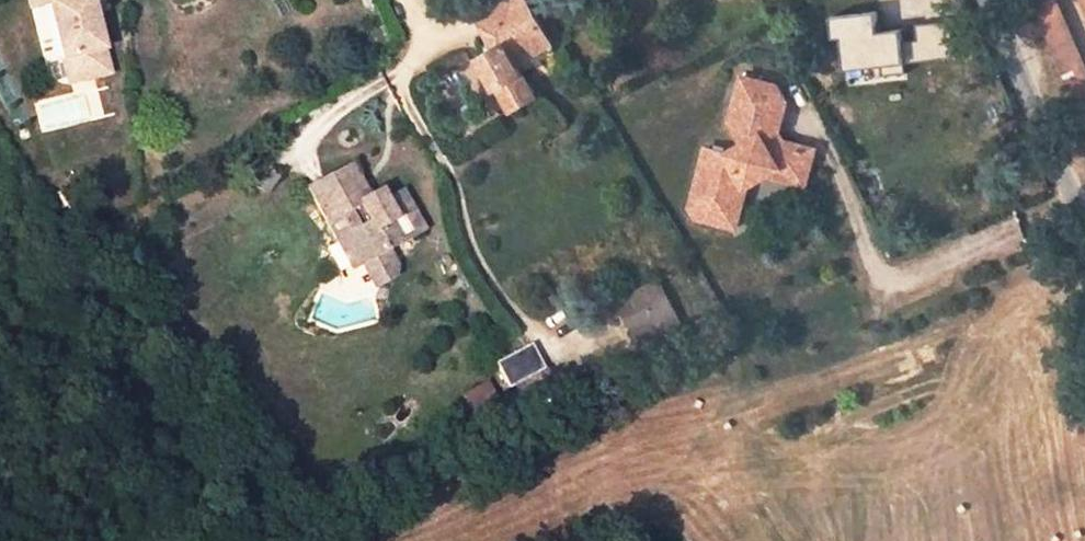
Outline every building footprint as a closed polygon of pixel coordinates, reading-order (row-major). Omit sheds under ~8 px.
[(51,1),(67,57),(72,55),(79,79),(114,69),(95,0),(51,0),(51,1)] [(527,0),(504,0),(478,15),(497,48),(480,58),(486,68),(497,86),(514,115),(538,101),(518,66),(552,47),(527,0)] [(1084,121),(1084,61),(1058,0),(1034,0),(1084,121)] [(872,10),(831,15),(834,37),(841,36),(846,71),(957,56),(952,19),(918,23),(920,40),(900,43),(899,31),(876,34),(872,10)] [(486,68),(476,75),(486,92),(497,86),(486,68)] [(690,206),(696,216),(736,227),(747,187),(766,175),(779,166),(794,170),(801,145),(783,141),(778,143),(773,135),(777,132),(786,101),(776,84),(742,75),(730,120),(743,143),(727,152),(705,147),(690,206)] [(773,135),(778,143),(783,141),(777,132),(773,135)] [(779,166),(766,175),(804,184),(813,149),(801,145),(794,170),(779,166)] [(372,208),(355,174),(308,201),(328,235),(352,221),(362,238),(352,245),(370,276),(401,258),(391,241),(408,231),(417,246),(429,239),(408,204),(392,213),(379,220),(372,208)] [(385,201),(372,208),(379,220),(392,213),(385,201)] [(370,276),(352,245),(337,252),(357,284),(370,276)] [(682,327),(662,283),(620,302),(639,347),(682,327)] [(682,327),(639,347),(643,357),(687,337),(682,327)] [(505,390),(512,386),(520,401),(549,385),(527,345),(491,365),(505,390)]
